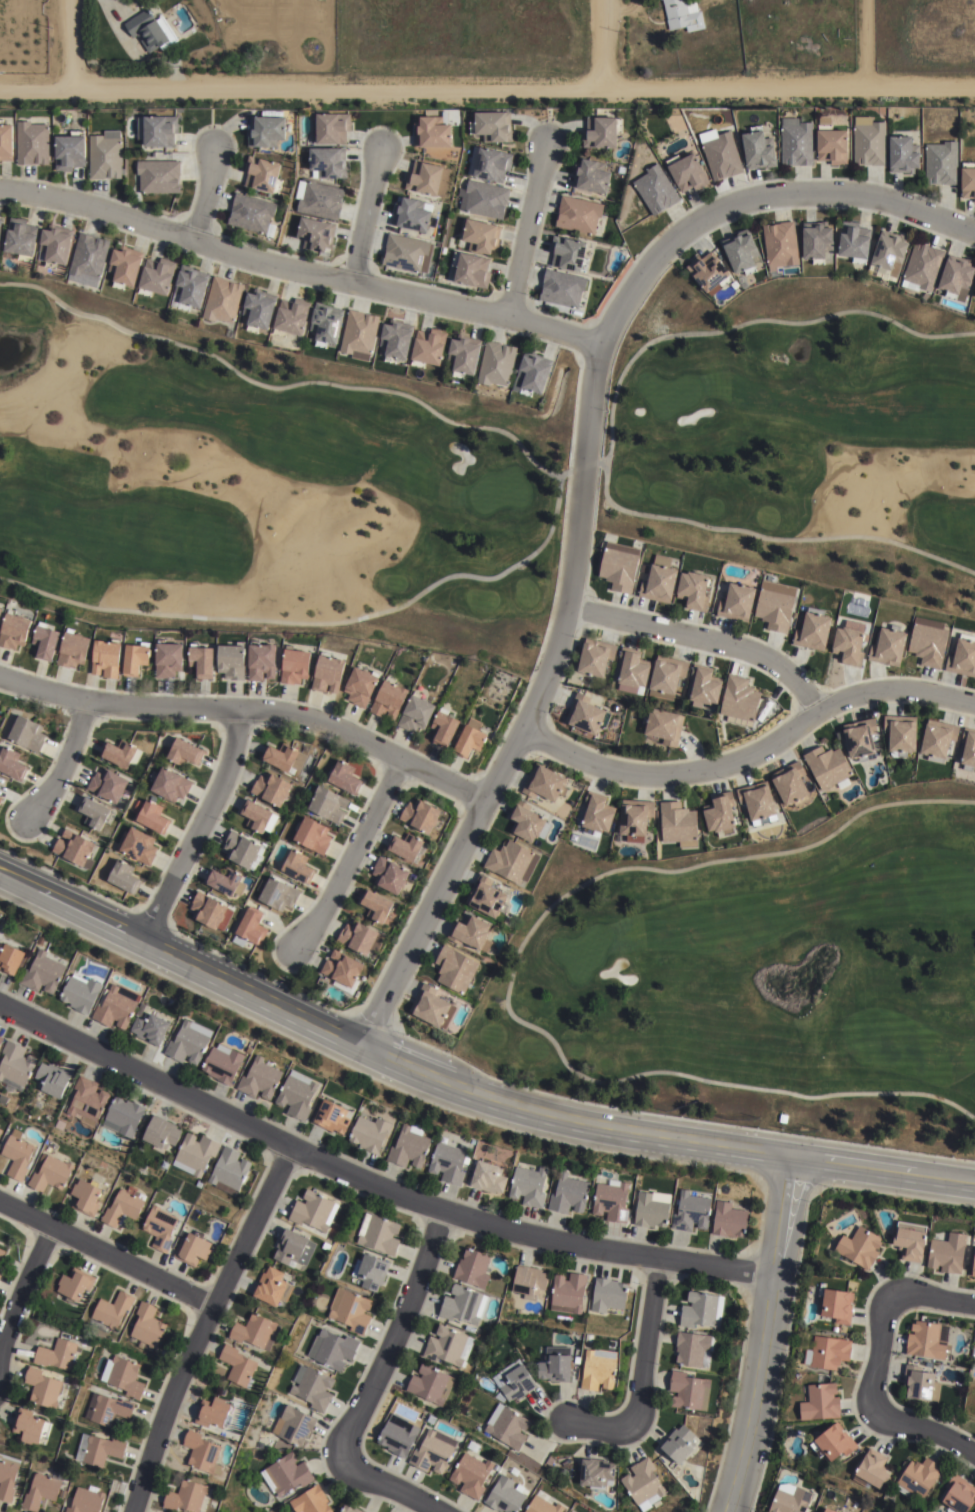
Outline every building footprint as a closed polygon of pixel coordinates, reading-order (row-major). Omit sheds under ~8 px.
[(667,19),(662,0),(685,0),(688,14),(700,11),(704,28),(687,32),(685,26),(669,30),(666,20),(667,19)] [(147,8),(155,20),(156,19),(156,20),(163,15),(178,40),(162,51),(159,47),(158,47),(148,53),(137,35),(132,38),(123,23),(147,8)] [(507,110),(507,111),(511,111),(511,129),(513,129),(513,141),(484,141),(484,133),(470,133),(470,121),(475,121),(475,110),(507,110)] [(315,112),(338,112),(338,113),(351,113),(351,130),(346,130),(346,143),(315,143),(315,112)] [(144,138),(138,138),(138,128),(144,128),(144,115),(167,115),(167,116),(179,116),(179,132),(174,132),(174,145),(164,145),(144,145),(144,138)] [(285,116),(284,138),(277,137),(276,146),(247,145),(248,134),(249,134),(249,116),(254,116),(254,115),(285,116)] [(415,127),(414,128),(414,121),(420,121),(420,115),(435,115),(435,123),(452,123),(452,146),(416,146),(415,127)] [(832,124),(832,129),(847,129),(847,163),(841,163),(841,164),(831,164),(831,160),(818,160),(818,124),(819,124),(819,115),(831,115),(831,124),(832,124)] [(612,146),(613,148),(608,148),(608,146),(583,147),(583,140),(581,140),(581,130),(586,130),(586,116),(616,116),(616,118),(621,118),(621,131),(616,131),(616,146),(612,146)] [(855,116),(872,116),(872,121),(886,121),(886,164),(854,164),(854,124),(855,124),(855,116)] [(17,121),(30,121),(30,123),(49,123),(49,164),(17,164),(17,121)] [(781,124),(799,124),(799,121),(813,121),(813,165),(781,165),(781,124)] [(12,160),(0,160),(0,123),(12,123),(12,160)] [(741,132),(751,131),(750,126),(761,124),(762,129),(764,129),(766,145),(773,144),(777,166),(765,167),(765,166),(747,168),(741,132)] [(122,138),(122,168),(124,168),(124,175),(122,175),(122,178),(89,178),(89,135),(103,135),(103,130),(120,130),(120,138),(122,138)] [(743,171),(713,181),(701,142),(718,137),(717,134),(730,130),(743,171)] [(86,135),(86,165),(72,165),(72,170),(55,170),(55,135),(86,135)] [(890,135),(913,135),(913,151),(921,151),(921,166),(915,166),(915,173),(908,173),(908,171),(890,172),(890,135)] [(939,184),(939,182),(934,182),(934,184),(925,184),(925,143),(943,143),(943,141),(956,141),(956,184),(939,184)] [(467,173),(474,145),(480,147),(480,145),(514,154),(510,170),(506,169),(503,182),(467,173)] [(340,146),(340,147),(345,147),(345,166),(347,166),(347,177),(318,178),(317,169),(309,169),(309,147),(340,146)] [(693,151),(709,182),(695,190),(693,186),(681,192),(667,165),(668,164),(666,160),(677,154),(679,158),(693,151)] [(276,178),(282,179),(279,193),(244,184),(247,172),(242,170),(245,161),(247,161),(249,154),(280,163),(276,178)] [(571,186),(575,168),(573,168),(574,164),(580,165),(581,157),(596,160),(595,168),(610,171),(606,193),(571,186)] [(438,195),(405,188),(406,182),(405,181),(407,171),(412,172),(415,159),(444,165),(438,195)] [(180,160),(180,176),(179,176),(179,186),(181,186),(181,192),(140,192),(140,174),(137,174),(137,160),(180,160)] [(680,199),(653,216),(632,181),(647,172),(646,170),(657,162),(680,199)] [(962,162),(974,162),(974,197),(974,198),(961,198),(961,167),(962,167),(962,162)] [(510,188),(503,219),(495,217),(495,216),(454,207),(455,201),(461,202),(462,196),(458,195),(460,188),(466,189),(468,179),(510,188)] [(344,189),(337,220),(296,211),(299,197),(302,198),(305,180),(344,189)] [(276,203),(272,217),(271,216),(266,234),(227,223),(235,192),(276,203)] [(603,204),(600,218),(597,217),(594,234),(554,226),(561,195),(603,204)] [(392,224),(398,196),(403,197),(403,196),(425,201),(424,208),(432,210),(427,232),(392,224)] [(4,250),(10,216),(27,219),(26,224),(39,226),(33,256),(32,255),(31,261),(18,259),(19,253),(4,250)] [(331,222),(331,223),(336,224),(330,253),(302,247),(304,239),(296,238),(300,216),(331,222)] [(502,225),(497,244),(499,244),(498,250),(492,249),(491,254),(468,249),(470,241),(462,239),(467,218),(502,225)] [(762,225),(794,221),(799,263),(781,265),(782,272),(777,272),(776,270),(769,271),(768,265),(767,265),(762,225)] [(841,221),(849,222),(850,221),(859,222),(858,227),(871,228),(866,258),(865,258),(864,264),(851,262),(852,256),(836,254),(841,221)] [(46,252),(39,251),(43,228),(48,229),(49,223),(59,224),(59,227),(73,229),(67,264),(57,263),(56,268),(44,265),(45,261),(46,252)] [(816,227),(816,224),(824,224),(824,227),(833,227),(833,250),(825,250),(825,258),(824,258),(824,264),(813,264),(813,258),(803,258),(803,227),(816,227)] [(80,232),(110,241),(100,279),(99,279),(96,287),(68,279),(69,273),(68,273),(80,232)] [(431,242),(431,243),(433,244),(427,272),(422,271),(421,273),(382,264),(389,233),(431,242)] [(723,245),(734,239),(733,237),(741,234),(742,236),(751,233),(763,262),(754,265),(756,271),(747,275),(745,269),(735,273),(723,245)] [(897,277),(877,271),(879,266),(869,263),(879,233),(891,237),(892,234),(898,236),(899,233),(909,237),(901,265),(897,277)] [(585,242),(582,258),(588,259),(585,273),(550,265),(553,252),(549,251),(553,235),(585,242)] [(914,241),(944,251),(931,291),(913,286),(914,283),(902,279),(914,241)] [(115,273),(108,271),(114,248),(123,250),(123,248),(131,251),(132,248),(144,252),(135,286),(126,284),(124,289),(112,286),(113,280),(115,273)] [(457,266),(452,265),(455,251),(460,252),(460,251),(490,258),(487,271),(491,272),(488,288),(454,281),(457,266)] [(732,278),(711,295),(708,291),(707,292),(686,266),(691,262),(690,261),(698,254),(706,264),(716,256),(730,272),(728,273),(732,278)] [(152,296),(137,292),(147,258),(159,261),(160,258),(177,262),(168,295),(153,291),(152,296)] [(963,302),(956,299),(957,294),(937,287),(946,258),(958,262),(959,260),(967,262),(966,264),(974,267),(968,289),(963,302)] [(190,310),(178,307),(182,294),(175,292),(182,264),(194,267),(193,269),(210,274),(201,308),(191,305),(190,310)] [(587,278),(584,291),(581,290),(577,308),(538,300),(545,268),(587,278)] [(216,319),(216,321),(202,317),(214,276),(245,284),(234,323),(216,319)] [(258,327),(257,333),(246,330),(247,324),(246,324),(248,316),(241,314),(247,292),(252,293),(254,288),(259,289),(259,291),(277,295),(268,330),(258,327)] [(287,332),(285,337),(272,333),(274,328),(272,327),(280,298),(294,301),(295,297),(304,300),(304,301),(311,303),(301,336),(287,332)] [(326,348),(313,345),(316,332),(309,330),(315,301),(324,303),(324,305),(344,309),(336,344),(327,342),(326,348)] [(348,309),(380,316),(371,355),(370,354),(369,361),(351,357),(352,354),(339,351),(348,309)] [(386,347),(379,346),(384,323),(389,324),(390,320),(414,325),(406,360),(397,358),(396,363),(383,361),(385,355),(386,347)] [(417,330),(430,332),(431,328),(441,330),(440,332),(447,333),(441,366),(425,363),(424,368),(410,365),(411,360),(417,330)] [(225,336),(227,329),(235,331),(232,338),(225,336)] [(455,362),(447,361),(452,338),(457,339),(458,336),(481,340),(474,375),(465,373),(464,378),(452,376),(453,371),(455,362)] [(486,340),(518,347),(509,387),(491,383),(491,386),(477,382),(486,340)] [(512,390),(526,349),(537,353),(536,355),(554,361),(543,394),(533,391),(531,396),(520,392),(512,390)] [(631,594),(610,590),(612,583),(605,581),(605,578),(598,577),(606,542),(640,549),(638,555),(639,556),(631,594)] [(651,565),(677,571),(670,604),(638,597),(641,582),(647,583),(651,565)] [(705,597),(709,598),(706,613),(686,609),(687,600),(676,598),(681,574),(687,575),(688,572),(695,574),(696,570),(702,571),(701,576),(709,577),(705,597)] [(763,579),(797,587),(787,634),(766,630),(768,622),(761,621),(762,618),(755,617),(761,587),(763,579)] [(748,623),(716,616),(720,601),(726,602),(730,583),(756,589),(748,623)] [(824,652),(792,645),(796,630),(802,631),(808,608),(824,612),(823,617),(832,619),(824,652)] [(15,652),(0,647),(0,633),(6,614),(32,622),(24,647),(17,645),(15,652)] [(944,624),(943,629),(949,630),(940,670),(920,665),(921,658),(914,657),(915,653),(907,652),(915,617),(944,624)] [(36,658),(40,646),(31,644),(38,622),(47,624),(46,629),(60,633),(51,663),(36,658)] [(867,661),(870,645),(876,647),(880,629),(890,631),(891,626),(899,627),(897,632),(906,634),(898,668),(867,661)] [(67,628),(75,630),(73,635),(91,640),(84,664),(78,662),(76,670),(69,667),(69,669),(56,665),(67,628)] [(837,629),(843,630),(844,628),(865,633),(861,652),(864,653),(861,669),(841,664),(843,656),(832,653),(837,629)] [(960,635),(974,639),(974,644),(974,679),(944,671),(948,656),(953,657),(958,639),(959,640),(960,635)] [(585,638),(617,646),(614,659),(608,657),(602,679),(576,673),(585,638)] [(103,678),(104,670),(101,670),(100,676),(91,675),(94,642),(111,643),(112,639),(121,640),(120,645),(121,645),(118,679),(103,678)] [(157,645),(157,640),(164,640),(164,645),(182,645),(181,672),(176,672),(176,678),(168,678),(168,679),(154,679),(155,645),(157,645)] [(250,646),(250,641),(259,641),(259,646),(275,646),(275,680),(266,680),(266,673),(262,673),(262,681),(248,681),(248,646),(250,646)] [(127,646),(141,647),(141,642),(151,643),(149,666),(142,666),(140,678),(123,676),(127,646)] [(230,681),(230,679),(224,679),(224,673),(217,673),(217,647),(226,647),(226,643),(243,643),(243,681),(230,681)] [(196,680),(196,667),(188,667),(188,649),(190,649),(190,644),(198,644),(198,649),(211,649),(211,680),(196,680)] [(285,651),(286,645),(303,648),(302,653),(310,654),(307,680),(301,679),(300,686),(279,683),(284,650),(285,651)] [(639,687),(638,689),(618,684),(622,664),(618,663),(621,647),(641,652),(639,660),(651,663),(645,689),(639,687)] [(328,692),(330,686),(327,685),(325,693),(311,690),(319,656),(320,657),(322,651),(330,654),(329,659),(336,660),(336,659),(345,662),(337,695),(328,692)] [(657,655),(689,663),(685,678),(679,677),(674,697),(648,691),(657,655)] [(694,681),(690,680),(693,664),(713,669),(712,677),(723,679),(717,706),(711,704),(710,707),(689,702),(694,681)] [(371,676),(373,671),(379,675),(377,679),(379,679),(364,710),(352,704),(352,703),(347,700),(349,695),(343,692),(354,668),(371,676)] [(729,675),(749,679),(747,687),(754,688),(753,692),(760,693),(753,723),(719,714),(729,675)] [(385,718),(388,713),(385,712),(382,718),(369,712),(375,699),(376,700),(385,681),(409,692),(394,722),(385,718)] [(414,692),(421,695),(419,699),(436,708),(424,731),(418,728),(416,734),(410,731),(409,732),(397,726),(412,696),(414,692)] [(610,715),(603,731),(599,729),(595,738),(567,726),(568,724),(564,723),(577,693),(591,699),(588,705),(610,715)] [(432,744),(438,733),(430,730),(441,707),(450,712),(447,716),(461,723),(447,751),(432,744)] [(684,718),(676,749),(661,745),(663,740),(644,736),(650,709),(684,718)] [(19,716),(43,728),(40,733),(46,736),(43,742),(44,742),(38,754),(27,749),(26,750),(7,740),(19,716)] [(890,733),(884,732),(885,716),(917,717),(917,724),(918,724),(916,754),(907,754),(907,758),(898,758),(899,754),(889,753),(890,733)] [(874,719),(878,733),(872,735),(877,755),(875,756),(876,759),(868,761),(867,757),(851,761),(843,726),(874,719)] [(926,720),(959,727),(956,742),(949,741),(945,761),(944,761),(943,764),(927,761),(928,757),(919,755),(925,726),(926,720)] [(466,726),(479,732),(481,728),(489,732),(487,737),(488,737),(481,753),(473,750),(468,761),(453,754),(466,726)] [(964,728),(974,731),(974,770),(972,769),(972,773),(962,770),(963,767),(960,766),(965,745),(960,743),(964,728)] [(205,753),(198,767),(187,761),(183,769),(166,760),(178,738),(205,753)] [(99,756),(106,742),(117,748),(121,741),(138,751),(127,772),(99,756)] [(262,762),(263,761),(260,759),(267,746),(284,755),(288,748),(299,754),(288,775),(262,762)] [(21,784),(0,774),(0,757),(5,747),(21,755),(14,758),(12,761),(28,769),(21,784)] [(803,756),(821,747),(825,754),(831,750),(833,752),(839,749),(853,775),(847,779),(851,785),(840,790),(837,784),(822,792),(803,756)] [(327,783),(330,777),(324,774),(328,767),(334,770),(339,760),(355,769),(351,777),(362,783),(354,798),(327,783)] [(772,782),(773,782),(770,776),(798,761),(806,775),(800,778),(810,796),(786,809),(772,782)] [(568,781),(564,788),(568,790),(564,797),(560,796),(556,805),(538,796),(535,800),(522,794),(537,765),(568,781)] [(183,800),(178,797),(174,804),(151,793),(156,783),(148,779),(152,771),(160,775),(163,768),(193,783),(187,795),(186,795),(183,800)] [(98,797),(99,794),(87,788),(92,777),(94,778),(96,772),(102,775),(105,770),(129,782),(117,807),(98,797)] [(279,810),(261,800),(262,798),(250,792),(259,775),(265,778),(266,777),(270,779),(272,776),(292,787),(279,810)] [(777,817),(769,819),(770,823),(762,825),(761,821),(751,824),(746,804),(739,806),(735,791),(767,782),(777,817)] [(346,810),(347,811),(338,827),(307,811),(308,808),(305,806),(309,797),(314,799),(320,787),(350,802),(346,810)] [(715,831),(714,829),(707,831),(703,813),(704,813),(702,805),(713,803),(711,795),(730,790),(735,806),(730,807),(735,826),(732,827),(734,832),(724,834),(723,829),(715,831)] [(588,808),(583,806),(588,791),(607,798),(605,806),(616,810),(608,835),(602,833),(601,835),(580,829),(588,808)] [(116,815),(110,826),(105,824),(100,834),(88,828),(89,827),(83,824),(87,817),(76,811),(84,797),(116,815)] [(273,814),(262,837),(249,831),(250,830),(245,827),(248,820),(238,815),(245,800),(273,814)] [(539,817),(540,815),(546,818),(545,820),(549,822),(547,824),(551,826),(544,840),(540,838),(538,841),(536,840),(533,846),(514,835),(515,834),(510,832),(515,823),(511,820),(512,819),(509,817),(518,800),(532,807),(530,812),(539,817)] [(164,809),(160,817),(171,822),(164,837),(136,823),(140,816),(132,813),(138,802),(145,805),(147,801),(164,809)] [(621,843),(619,844),(616,845),(615,843),(615,836),(617,834),(619,834),(620,807),(622,807),(622,801),(654,802),(653,811),(656,811),(655,818),(647,818),(646,839),(644,839),(644,845),(626,844),(627,837),(621,837),(621,843)] [(411,827),(411,826),(399,820),(405,807),(406,808),(409,802),(414,805),(415,803),(420,806),(421,802),(442,813),(429,837),(411,827)] [(660,803),(681,802),(681,810),(688,810),(688,812),(696,812),(698,841),(662,844),(660,803)] [(298,832),(293,830),(298,821),(302,823),(305,818),(329,831),(326,836),(332,839),(323,857),(312,851),(311,852),(293,842),(298,832)] [(156,840),(153,846),(159,849),(150,868),(139,862),(139,863),(119,853),(121,850),(115,847),(123,830),(129,833),(132,828),(156,840)] [(53,851),(66,829),(96,847),(89,859),(97,864),(92,873),(84,868),(83,869),(53,851)] [(261,848),(257,855),(260,857),(256,864),(253,862),(247,873),(228,861),(224,858),(228,852),(222,849),(225,844),(224,844),(231,831),(261,848)] [(388,852),(388,851),(386,850),(393,835),(405,841),(408,834),(428,845),(423,855),(422,855),(417,865),(414,863),(413,865),(388,852)] [(492,849),(500,853),(503,846),(506,848),(509,842),(540,857),(527,883),(522,881),(519,886),(483,868),(492,849)] [(280,873),(292,850),(294,851),(295,850),(301,853),(300,854),(302,855),(308,859),(305,866),(316,872),(308,886),(306,885),(305,886),(280,873)] [(410,874),(397,898),(373,884),(377,878),(370,874),(380,857),(410,874)] [(107,882),(119,861),(135,870),(130,877),(141,883),(133,897),(107,882)] [(206,887),(206,885),(204,884),(211,871),(222,877),(227,868),(243,877),(240,883),(245,886),(240,897),(234,894),(231,900),(206,887)] [(470,906),(466,904),(480,875),(494,882),(490,889),(508,898),(496,921),(469,908),(470,906)] [(261,894),(256,891),(261,881),(267,884),(270,877),(300,893),(291,911),(285,907),(281,915),(257,902),(261,894)] [(234,913),(223,933),(217,930),(215,934),(194,923),(195,921),(192,919),(195,913),(188,909),(198,892),(234,913)] [(392,906),(393,904),(399,907),(389,928),(384,925),(383,928),(371,922),(371,920),(366,917),(369,911),(359,906),(365,892),(392,906)] [(263,914),(261,917),(263,918),(258,926),(268,931),(259,948),(256,946),(255,948),(245,942),(242,949),(231,943),(250,907),(263,914)] [(460,947),(446,940),(455,922),(463,926),(468,915),(492,927),(489,934),(491,935),(481,954),(462,944),(460,947)] [(348,949),(336,942),(343,929),(346,931),(347,929),(345,928),(346,925),(352,928),(353,926),(357,928),(359,925),(379,936),(377,940),(379,941),(374,950),(372,949),(367,959),(348,949)] [(15,979),(0,972),(0,945),(1,943),(5,945),(8,940),(14,943),(11,949),(26,956),(15,979)] [(480,965),(463,996),(437,982),(440,975),(438,974),(441,968),(435,964),(444,946),(480,965)] [(45,988),(41,986),(37,994),(29,991),(30,989),(19,984),(25,971),(29,972),(39,950),(47,953),(45,958),(66,967),(53,997),(43,992),(45,988)] [(364,967),(357,981),(360,983),(352,997),(332,986),(334,983),(331,981),(332,980),(320,973),(327,960),(334,964),(335,962),(330,959),(334,951),(364,967)] [(74,1011),(75,1009),(58,1001),(70,977),(78,980),(89,980),(103,987),(88,1018),(74,1011)] [(423,982),(439,990),(436,997),(454,1006),(440,1033),(412,1018),(413,1016),(408,1014),(423,982)] [(112,986),(119,989),(120,987),(141,997),(138,1003),(138,1004),(125,1032),(116,1027),(118,1023),(114,1021),(110,1029),(91,1020),(105,990),(109,992),(112,986)] [(137,1036),(130,1032),(139,1015),(142,1016),(144,1013),(171,1025),(160,1050),(136,1039),(136,1038),(137,1036)] [(212,1029),(196,1063),(187,1059),(189,1054),(185,1052),(181,1061),(162,1052),(169,1038),(172,1040),(183,1017),(190,1020),(191,1019),(212,1029)] [(4,1053),(0,1051),(7,1037),(26,1046),(23,1054),(26,1056),(28,1051),(37,1056),(21,1090),(15,1087),(11,1094),(3,1090),(6,1082),(0,1079),(0,1061),(4,1053)] [(244,1053),(230,1083),(207,1073),(208,1071),(201,1067),(205,1058),(204,1058),(206,1052),(208,1053),(212,1044),(216,1046),(218,1041),(244,1053)] [(283,1070),(269,1098),(260,1094),(262,1090),(258,1088),(254,1096),(235,1087),(242,1073),(245,1075),(256,1052),(264,1056),(262,1060),(283,1070)] [(37,1085),(40,1078),(34,1075),(41,1060),(48,1064),(49,1061),(71,1072),(60,1096),(37,1085)] [(312,1077),(311,1079),(318,1082),(307,1105),(311,1107),(305,1120),(286,1111),(289,1103),(285,1102),(284,1105),(274,1101),(287,1073),(289,1073),(291,1068),(312,1077)] [(98,1082),(95,1090),(99,1091),(101,1087),(110,1091),(93,1128),(79,1121),(82,1114),(79,1113),(77,1117),(75,1115),(77,1111),(75,1110),(73,1114),(66,1111),(76,1088),(73,1087),(80,1073),(98,1082)] [(4,1104),(0,1102),(0,1092),(8,1095),(4,1104)] [(102,1122),(105,1118),(104,1117),(109,1107),(109,1106),(115,1093),(124,1097),(123,1099),(126,1100),(127,1098),(132,1100),(133,1099),(147,1106),(131,1137),(102,1122)] [(344,1105),(344,1106),(348,1109),(345,1115),(351,1117),(344,1132),(333,1127),(332,1130),(312,1121),(324,1095),(344,1105)] [(177,1124),(176,1126),(182,1129),(175,1144),(169,1141),(164,1152),(152,1146),(154,1142),(143,1136),(154,1112),(177,1124)] [(358,1144),(360,1141),(358,1141),(357,1141),(349,1138),(352,1129),(351,1128),(353,1123),(355,1123),(359,1114),(375,1121),(377,1116),(391,1121),(378,1153),(358,1144)] [(421,1166),(411,1162),(412,1159),(409,1157),(406,1165),(386,1158),(391,1144),(395,1145),(403,1121),(411,1124),(412,1123),(415,1121),(419,1123),(423,1130),(422,1134),(431,1137),(421,1166)] [(10,1133),(13,1126),(23,1131),(19,1138),(28,1141),(29,1141),(32,1142),(34,1145),(25,1165),(28,1166),(21,1181),(6,1173),(13,1158),(0,1153),(10,1133)] [(172,1163),(188,1129),(197,1134),(195,1139),(199,1141),(203,1132),(222,1142),(215,1156),(211,1154),(200,1177),(172,1163)] [(461,1169),(465,1170),(461,1184),(441,1178),(443,1170),(439,1169),(437,1173),(428,1170),(437,1140),(459,1147),(461,1142),(468,1144),(465,1155),(470,1157),(468,1164),(463,1162),(461,1169)] [(225,1143),(240,1151),(237,1159),(241,1160),(243,1156),(252,1160),(238,1189),(237,1189),(234,1195),(214,1185),(215,1183),(208,1179),(225,1143)] [(66,1162),(67,1160),(74,1163),(61,1189),(47,1181),(42,1190),(27,1183),(33,1170),(38,1172),(48,1152),(66,1162)] [(498,1164),(497,1165),(502,1167),(500,1173),(506,1175),(501,1192),(469,1181),(476,1157),(498,1164)] [(537,1170),(539,1165),(546,1167),(541,1191),(545,1192),(542,1207),(521,1202),(523,1194),(519,1193),(518,1197),(517,1197),(517,1198),(508,1196),(508,1195),(507,1194),(514,1164),(537,1170)] [(588,1181),(582,1211),(572,1209),(573,1205),(569,1204),(567,1211),(547,1207),(550,1193),(554,1194),(559,1169),(568,1171),(567,1176),(588,1181)] [(74,1197),(78,1199),(79,1196),(70,1191),(75,1181),(77,1182),(80,1175),(103,1186),(96,1201),(99,1202),(93,1216),(70,1205),(74,1197)] [(195,1185),(198,1178),(203,1181),(200,1187),(195,1185)] [(608,1183),(609,1178),(620,1179),(620,1180),(628,1181),(624,1206),(628,1207),(626,1221),(605,1218),(607,1210),(602,1209),(601,1214),(592,1212),(596,1182),(608,1183)] [(101,1218),(107,1206),(109,1207),(119,1188),(123,1187),(127,1189),(130,1184),(136,1187),(135,1189),(148,1196),(136,1218),(123,1211),(115,1226),(101,1218)] [(325,1222),(329,1224),(325,1231),(302,1221),(300,1225),(287,1218),(296,1198),(304,1202),(306,1198),(302,1196),(306,1187),(335,1200),(325,1222)] [(706,1228),(696,1226),(697,1222),(693,1221),(691,1230),(671,1226),(673,1212),(676,1212),(680,1187),(689,1188),(688,1193),(710,1197),(706,1228)] [(670,1194),(665,1225),(654,1223),(653,1226),(633,1223),(638,1190),(653,1192),(670,1194)] [(744,1235),(737,1234),(736,1235),(712,1232),(716,1199),(731,1201),(731,1207),(748,1209),(744,1235)] [(170,1236),(173,1238),(167,1252),(152,1245),(156,1235),(141,1228),(153,1202),(161,1205),(160,1208),(179,1216),(170,1236)] [(371,1214),(372,1212),(401,1223),(398,1233),(393,1232),(392,1236),(399,1239),(393,1256),(356,1242),(359,1234),(357,1233),(365,1211),(371,1214)] [(926,1225),(921,1252),(922,1253),(921,1261),(900,1258),(902,1248),(897,1247),(898,1243),(891,1242),(893,1232),(895,1232),(897,1220),(926,1225)] [(842,1233),(850,1238),(858,1223),(880,1236),(879,1239),(881,1241),(877,1247),(875,1246),(873,1248),(877,1251),(867,1269),(833,1249),(842,1233)] [(272,1256),(277,1246),(275,1245),(285,1225),(308,1236),(307,1238),(316,1242),(305,1264),(296,1260),(296,1261),(290,1258),(288,1264),(272,1256)] [(215,1241),(207,1258),(197,1253),(196,1257),(199,1258),(195,1266),(173,1255),(180,1241),(183,1243),(190,1229),(215,1241)] [(960,1272),(954,1271),(954,1272),(940,1270),(940,1264),(937,1264),(937,1266),(926,1265),(930,1237),(947,1240),(948,1231),(966,1233),(960,1272)] [(484,1271),(489,1273),(484,1288),(452,1277),(457,1261),(458,1262),(459,1257),(461,1257),(465,1245),(473,1248),(473,1247),(479,1249),(479,1252),(489,1255),(484,1271)] [(389,1259),(388,1261),(390,1261),(381,1284),(379,1283),(376,1291),(360,1285),(362,1279),(357,1277),(357,1276),(351,1273),(356,1257),(361,1259),(364,1251),(389,1259)] [(540,1271),(547,1272),(544,1288),(538,1287),(536,1300),(522,1298),(523,1291),(511,1289),(516,1263),(541,1268),(540,1271)] [(278,1298),(276,1304),(252,1293),(262,1271),(264,1272),(268,1264),(283,1271),(281,1278),(286,1280),(286,1282),(292,1285),(285,1301),(278,1298)] [(95,1276),(89,1289),(85,1287),(79,1299),(75,1297),(72,1303),(65,1299),(67,1294),(57,1289),(59,1283),(57,1282),(62,1272),(69,1275),(73,1265),(95,1276)] [(554,1272),(564,1274),(563,1279),(568,1279),(569,1271),(586,1274),(580,1313),(549,1308),(554,1272)] [(605,1312),(590,1310),(595,1275),(610,1277),(610,1279),(619,1280),(619,1281),(627,1282),(623,1308),(606,1306),(605,1312)] [(476,1324),(452,1315),(450,1320),(436,1315),(444,1294),(452,1297),(453,1293),(449,1292),(453,1282),(483,1292),(482,1294),(487,1295),(476,1324)] [(344,1289),(344,1288),(372,1300),(369,1309),(365,1308),(363,1312),(371,1315),(363,1334),(349,1329),(350,1325),(327,1316),(330,1308),(330,1306),(337,1286),(344,1289)] [(849,1324),(834,1322),(835,1315),(816,1313),(817,1305),(820,1306),(822,1286),(848,1289),(848,1291),(853,1291),(849,1324)] [(101,1297),(113,1303),(120,1288),(136,1296),(128,1310),(126,1308),(115,1329),(110,1326),(107,1332),(99,1328),(101,1322),(91,1317),(101,1297)] [(694,1323),(694,1327),(679,1325),(682,1304),(690,1305),(691,1300),(687,1300),(688,1289),(697,1290),(697,1291),(723,1294),(719,1326),(694,1323)] [(140,1314),(135,1312),(142,1298),(157,1306),(152,1316),(167,1323),(154,1349),(147,1345),(148,1343),(130,1334),(140,1314)] [(243,1338),(241,1342),(227,1336),(235,1320),(245,1325),(252,1311),(277,1323),(276,1324),(280,1326),(269,1350),(243,1338)] [(940,1323),(937,1340),(946,1341),(944,1358),(905,1353),(907,1332),(913,1333),(913,1330),(910,1329),(911,1322),(914,1323),(915,1319),(940,1323)] [(465,1360),(466,1361),(464,1367),(460,1366),(460,1367),(436,1357),(435,1361),(420,1355),(429,1335),(437,1339),(438,1335),(434,1333),(438,1323),(474,1338),(465,1360)] [(316,1334),(317,1335),(321,1327),(344,1337),(346,1333),(359,1340),(350,1359),(343,1356),(341,1360),(345,1362),(340,1371),(312,1358),(313,1357),(306,1354),(316,1334)] [(701,1366),(675,1363),(676,1354),(678,1354),(678,1351),(675,1350),(676,1345),(675,1345),(678,1330),(711,1335),(709,1349),(711,1350),(708,1367),(701,1366)] [(850,1339),(848,1360),(839,1359),(838,1364),(836,1363),(835,1368),(809,1365),(809,1364),(803,1363),(805,1348),(811,1349),(813,1334),(850,1339)] [(69,1369),(48,1363),(47,1367),(32,1362),(38,1345),(53,1350),(58,1336),(78,1343),(69,1369)] [(249,1377),(253,1379),(249,1388),(226,1377),(232,1365),(217,1358),(225,1342),(238,1348),(236,1352),(257,1362),(249,1377)] [(569,1381),(549,1381),(549,1377),(537,1377),(537,1361),(544,1361),(544,1354),(545,1354),(545,1346),(569,1346),(569,1381)] [(616,1351),(615,1357),(616,1357),(612,1388),(601,1386),(602,1382),(598,1382),(597,1390),(580,1388),(586,1348),(592,1349),(595,1348),(616,1351)] [(108,1358),(112,1360),(114,1353),(140,1363),(134,1379),(145,1383),(139,1399),(125,1394),(127,1389),(100,1379),(108,1358)] [(498,1371),(519,1358),(536,1385),(516,1399),(515,1397),(508,1401),(500,1388),(499,1389),(491,1376),(498,1371)] [(441,1405),(413,1393),(412,1395),(403,1392),(411,1374),(419,1377),(421,1373),(417,1371),(421,1361),(449,1374),(449,1375),(453,1377),(441,1405)] [(335,1379),(331,1388),(327,1385),(324,1390),(332,1393),(322,1413),(309,1406),(311,1402),(289,1391),(292,1383),(296,1385),(298,1383),(289,1378),(292,1373),(295,1374),(297,1369),(294,1368),(297,1362),(306,1366),(307,1365),(335,1379)] [(902,1390),(904,1377),(903,1377),(905,1364),(921,1366),(920,1369),(934,1371),(933,1380),(940,1381),(937,1400),(903,1395),(904,1390),(902,1390)] [(58,1394),(66,1396),(63,1405),(57,1404),(56,1408),(30,1401),(31,1399),(29,1399),(32,1389),(22,1386),(28,1365),(43,1369),(41,1374),(62,1380),(58,1394)] [(706,1410),(670,1405),(671,1395),(676,1395),(677,1391),(668,1390),(671,1369),(685,1371),(684,1375),(710,1379),(706,1410)] [(835,1382),(836,1393),(832,1393),(832,1396),(838,1396),(839,1416),(799,1419),(798,1401),(808,1401),(806,1384),(835,1382)] [(493,1396),(499,1390),(505,1397),(501,1401),(493,1396)] [(93,1391),(99,1393),(99,1392),(120,1400),(121,1397),(135,1402),(129,1418),(114,1412),(109,1426),(84,1417),(93,1391)] [(201,1400),(209,1403),(212,1395),(225,1399),(224,1401),(230,1403),(226,1413),(231,1415),(228,1423),(224,1422),(222,1426),(208,1422),(207,1427),(193,1422),(201,1400)] [(498,1401),(530,1421),(524,1430),(521,1427),(518,1431),(526,1436),(517,1450),(483,1430),(487,1424),(485,1423),(498,1401)] [(280,1417),(287,1403),(293,1406),(293,1407),(316,1418),(307,1437),(305,1435),(304,1437),(304,1438),(300,1446),(277,1435),(284,1419),(280,1417)] [(19,1406),(33,1411),(32,1414),(46,1419),(45,1420),(51,1422),(47,1435),(41,1433),(38,1443),(32,1441),(31,1444),(20,1440),(22,1433),(11,1430),(19,1406)] [(419,1427),(403,1457),(386,1448),(387,1446),(375,1440),(379,1432),(378,1432),(381,1427),(382,1427),(386,1419),(387,1419),(391,1412),(419,1427)] [(660,1445),(676,1427),(677,1429),(682,1423),(695,1434),(691,1439),(695,1443),(692,1446),(693,1447),(679,1463),(660,1445)] [(823,1453),(818,1457),(808,1444),(813,1440),(812,1438),(832,1423),(838,1430),(837,1431),(839,1433),(840,1432),(841,1433),(844,1430),(848,1435),(849,1434),(857,1445),(844,1455),(841,1451),(829,1460),(823,1453)] [(457,1440),(441,1474),(431,1469),(434,1465),(430,1463),(426,1471),(407,1462),(414,1448),(417,1450),(428,1427),(434,1430),(435,1429),(457,1440)] [(214,1462),(221,1465),(218,1474),(186,1463),(192,1448),(182,1444),(183,1440),(182,1440),(186,1431),(188,1428),(201,1433),(199,1438),(220,1445),(214,1462)] [(82,1433),(90,1435),(90,1434),(112,1440),(113,1437),(126,1441),(122,1458),(106,1454),(103,1467),(82,1461),(82,1460),(75,1458),(82,1433)] [(870,1483),(867,1488),(851,1478),(854,1474),(852,1473),(868,1446),(886,1457),(880,1467),(889,1473),(884,1481),(882,1480),(878,1487),(870,1483)] [(292,1450),(298,1459),(293,1461),(296,1465),(303,1460),(316,1481),(303,1489),(299,1483),(278,1496),(274,1489),(277,1487),(265,1467),(292,1450)] [(484,1463),(486,1459),(493,1463),(481,1485),(484,1487),(477,1500),(458,1489),(462,1482),(459,1480),(457,1484),(448,1479),(463,1451),(484,1463)] [(10,1502),(0,1499),(0,1453),(21,1460),(12,1487),(15,1488),(10,1502)] [(545,1462),(549,1455),(554,1459),(550,1465),(545,1462)] [(647,1498),(651,1506),(642,1511),(637,1504),(636,1505),(619,1478),(628,1472),(631,1476),(634,1474),(629,1466),(647,1455),(655,1468),(652,1470),(666,1492),(659,1496),(656,1492),(647,1498)] [(914,1494),(911,1499),(892,1487),(910,1459),(914,1462),(915,1459),(920,1462),(924,1455),(942,1467),(921,1499),(914,1494)] [(606,1460),(606,1462),(615,1462),(613,1479),(606,1479),(605,1485),(604,1485),(604,1489),(589,1488),(589,1484),(579,1484),(581,1457),(606,1460)] [(52,1477),(53,1471),(63,1474),(55,1500),(41,1496),(37,1511),(21,1507),(25,1492),(29,1493),(35,1472),(52,1477)] [(502,1510),(501,1511),(484,1502),(501,1473),(514,1481),(511,1486),(514,1488),(518,1483),(524,1486),(521,1492),(526,1495),(516,1511),(504,1511),(505,1511),(502,1510)] [(204,1493),(198,1511),(195,1511),(176,1506),(175,1510),(161,1506),(166,1489),(177,1493),(182,1478),(208,1486),(206,1494),(204,1493)] [(974,1489),(974,1490),(974,1499),(966,1511),(948,1511),(945,1510),(948,1506),(941,1500),(954,1479),(960,1483),(961,1481),(969,1486),(968,1488),(973,1491),(974,1489)] [(812,1492),(803,1511),(768,1511),(767,1511),(779,1483),(788,1482),(812,1492)] [(332,1511),(330,1511),(296,1511),(289,1501),(317,1483),(325,1496),(328,1501),(326,1502),(332,1511)] [(105,1492),(99,1511),(65,1511),(67,1506),(71,1507),(77,1486),(97,1492),(98,1490),(105,1492)] [(564,1506),(560,1511),(523,1511),(534,1493),(536,1494),(539,1489),(552,1497),(549,1502),(555,1505),(557,1502),(564,1506)] [(352,1505),(366,1511),(340,1511),(344,1503),(351,1507),(352,1505)]
